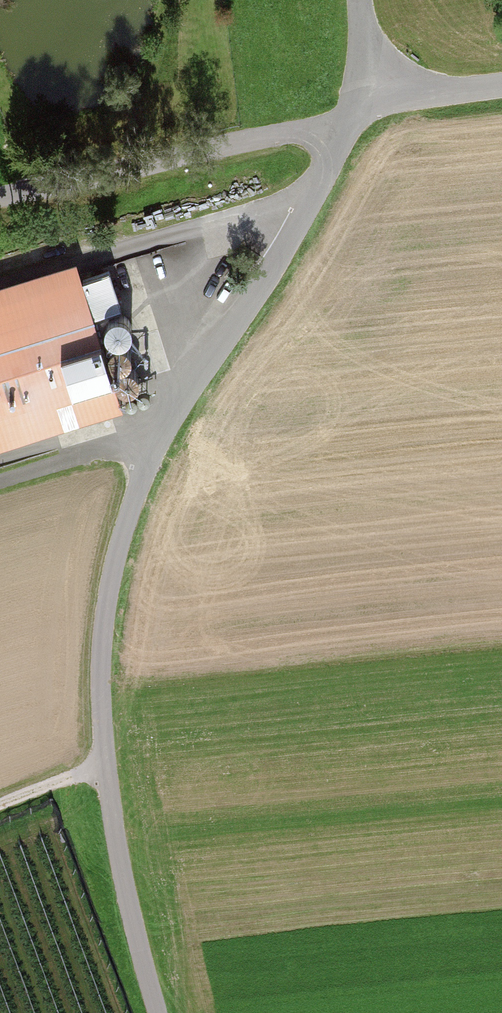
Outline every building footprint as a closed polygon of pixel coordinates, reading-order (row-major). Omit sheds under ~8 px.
[(73,260),(0,283),(0,448),(122,409),(73,260)]
